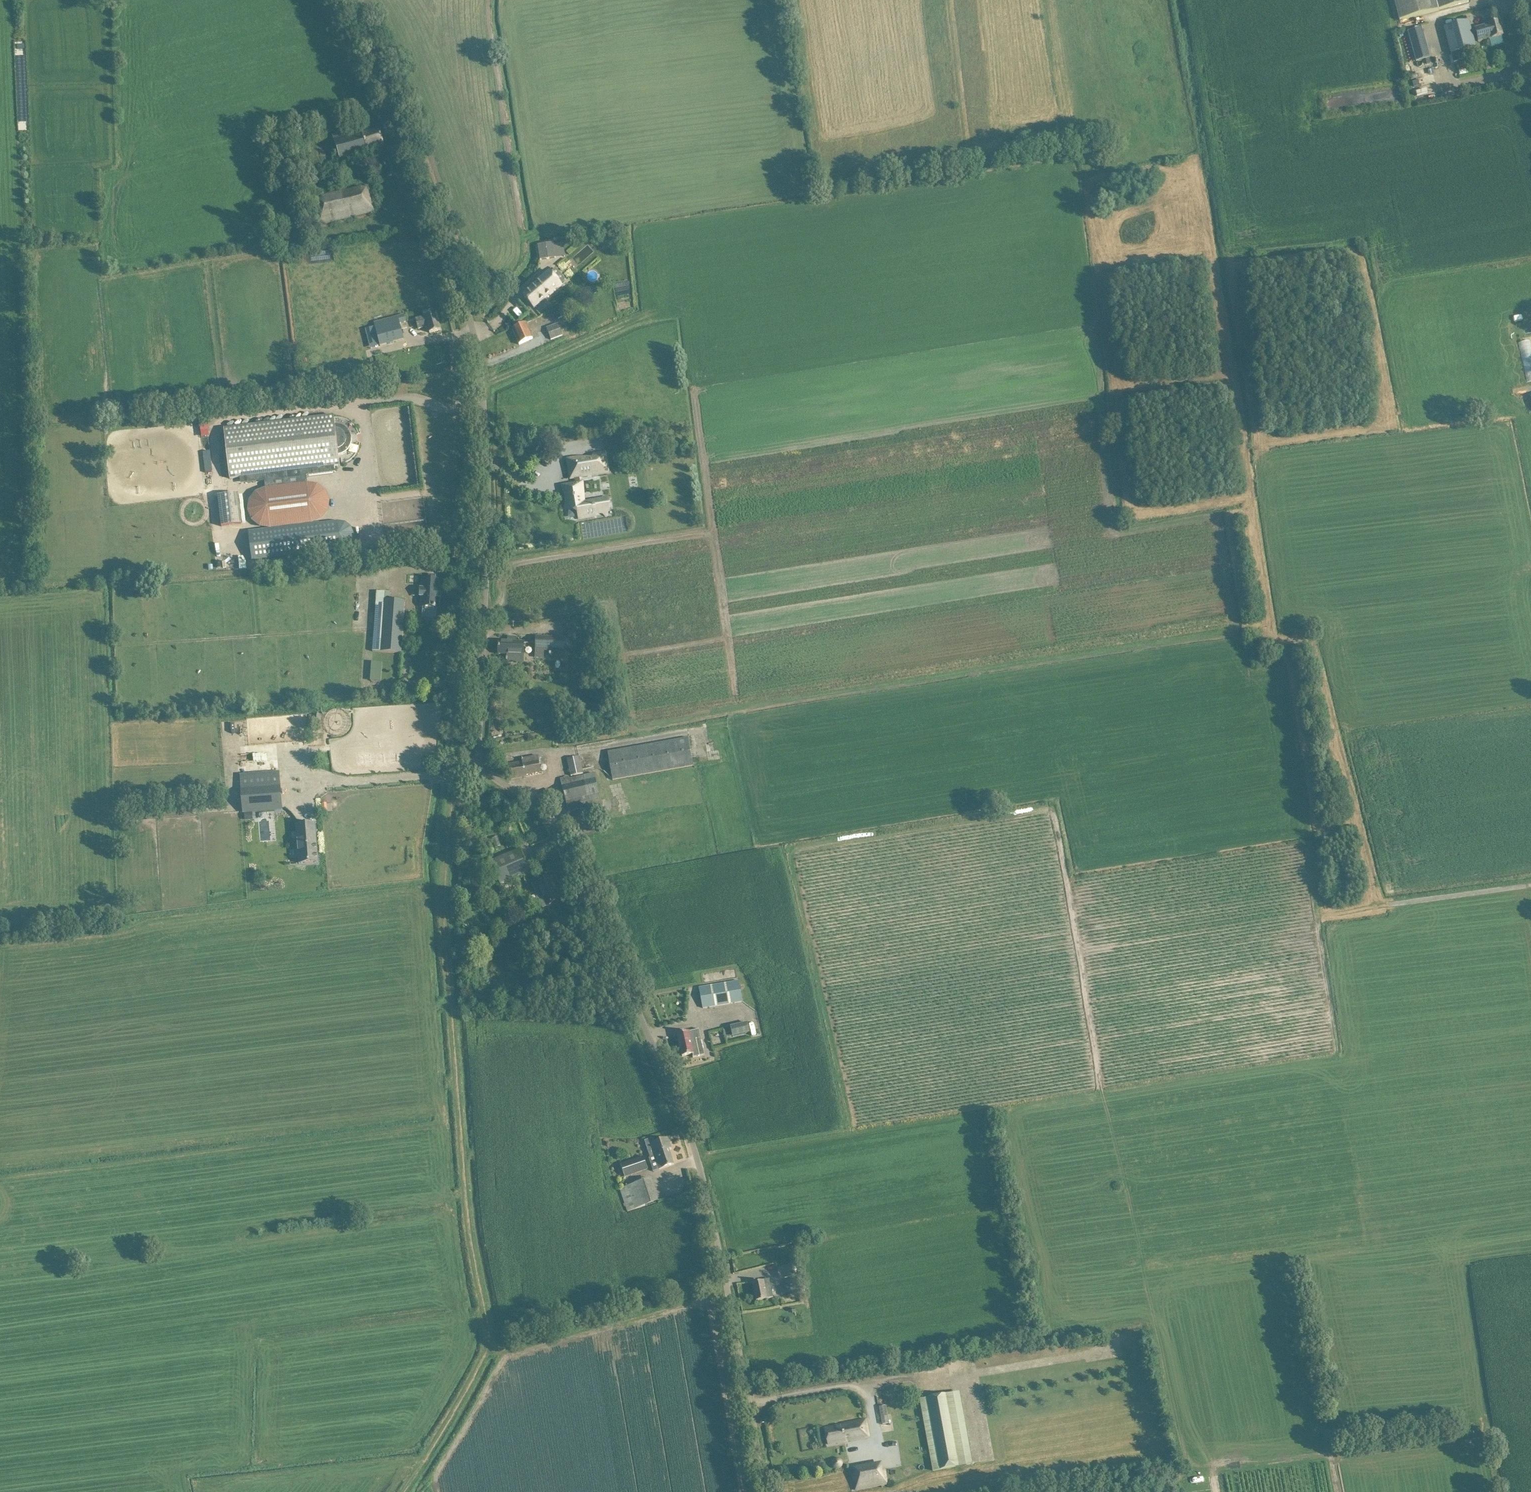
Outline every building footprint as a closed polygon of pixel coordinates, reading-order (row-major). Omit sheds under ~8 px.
[(1388,13),(1394,12),(1391,0),(1385,0),(1388,13)] [(1439,10),(1469,2),(1468,0),(1394,0),(1400,21),(1439,10)] [(1469,20),(1444,27),(1451,54),(1456,52),(1464,50),(1476,47),(1469,20)] [(1488,25),(1475,29),(1478,41),(1489,39),(1489,40),(1489,39),(1491,47),(1504,44),(1502,36),(1503,36),(1501,27),(1501,26),(1501,23),(1499,23),(1499,21),(1488,24),(1488,25)] [(1412,35),(1421,64),(1435,60),(1425,30),(1412,35)] [(1464,50),(1456,52),(1458,60),(1466,58),(1464,50)] [(1435,103),(1444,100),(1439,84),(1430,87),(1435,103)] [(343,131),(334,134),(340,159),(375,150),(385,147),(379,130),(362,134),(361,132),(345,137),(343,131)] [(314,207),(319,226),(375,211),(373,204),(379,202),(376,191),(362,195),(360,188),(351,190),(322,197),(324,204),(314,207)] [(540,260),(556,257),(554,243),(538,245),(540,260)] [(591,247),(576,260),(581,266),(596,253),(591,247)] [(534,308),(549,295),(550,295),(562,285),(549,271),(538,281),(538,282),(523,295),(534,308)] [(436,313),(415,319),(418,329),(428,326),(429,333),(441,330),(436,313)] [(374,323),(380,346),(404,340),(399,323),(406,322),(404,315),(374,323)] [(533,338),(526,322),(512,329),(519,344),(533,338)] [(551,325),(542,329),(550,346),(571,336),(566,324),(553,330),(551,325)] [(435,349),(437,357),(449,354),(447,346),(435,349)] [(335,425),(334,417),(334,416),(224,429),(230,479),(264,475),(266,491),(264,491),(262,491),(261,492),(259,493),(257,494),(256,495),(255,497),(253,498),(252,500),(252,501),(251,503),(251,505),(250,507),(250,509),(250,511),(251,512),(251,514),(252,516),(253,518),(254,519),(255,521),(257,522),(258,523),(260,524),(262,525),(264,526),(266,526),(268,526),(270,526),(312,521),(314,521),(316,520),(318,520),(319,519),(321,518),(322,516),(324,515),(325,514),(326,512),(327,510),(327,508),(328,507),(328,505),(328,503),(328,501),(327,499),(327,497),(326,495),(325,494),(324,492),(323,490),(321,489),(319,488),(318,487),(316,486),(314,486),(312,485),(310,485),(308,485),(307,476),(335,472),(335,466),(340,465),(339,456),(342,455),(346,453),(349,450),(351,447),(352,443),(352,442),(352,439),(351,435),(349,431),(346,428),(343,426),(339,425),(335,425)] [(568,459),(571,478),(574,478),(575,484),(564,485),(565,494),(566,495),(567,495),(566,508),(578,509),(579,518),(595,515),(595,514),(606,512),(603,499),(589,501),(589,502),(582,505),(580,499),(583,497),(582,491),(580,477),(591,475),(599,474),(600,466),(607,467),(605,453),(594,455),(568,459)] [(208,475),(216,475),(215,454),(208,454),(208,475)] [(238,494),(218,496),(222,527),(242,524),(238,494)] [(441,580),(436,580),(436,575),(429,575),(429,579),(423,579),(422,587),(424,587),(424,589),(421,589),(420,597),(423,597),(423,599),(421,599),(421,606),(426,607),(426,610),(433,610),(433,607),(439,608),(440,598),(441,598),(442,590),(440,590),(441,580)] [(377,591),(373,651),(401,653),(405,601),(389,600),(390,592),(377,591)] [(536,637),(536,649),(566,650),(566,638),(536,637)] [(499,654),(508,654),(508,658),(506,658),(506,660),(508,660),(507,662),(523,663),(524,643),(499,642),(499,654)] [(375,665),(375,683),(385,683),(385,664),(375,665)] [(320,720),(321,716),(318,712),(314,714),(313,719),(320,720)] [(608,752),(613,780),(693,765),(688,738),(608,752)] [(722,762),(721,754),(711,755),(712,763),(722,762)] [(542,755),(522,759),(522,762),(508,764),(511,779),(529,775),(529,774),(545,771),(542,755)] [(567,760),(571,777),(583,774),(579,757),(567,760)] [(242,788),(279,786),(278,772),(241,774),(242,788)] [(561,781),(569,811),(602,803),(594,773),(561,781)] [(279,786),(242,788),(244,811),(281,809),(279,786)] [(544,792),(551,808),(558,804),(553,793),(552,794),(550,789),(544,792)] [(300,864),(318,862),(315,824),(297,825),(300,864)] [(491,862),(500,884),(530,871),(520,849),(491,862)] [(536,893),(538,892),(540,897),(539,898),(543,907),(560,900),(556,890),(555,890),(553,886),(555,885),(552,877),(532,885),(536,893)] [(742,1001),(739,980),(699,987),(703,1008),(742,1001)] [(731,1027),(733,1036),(749,1032),(747,1023),(731,1027)] [(682,1056),(693,1054),(694,1057),(693,1057),(705,1055),(699,1029),(698,1029),(698,1030),(689,1032),(689,1031),(677,1034),(682,1056)] [(718,1049),(720,1057),(731,1055),(729,1047),(718,1049)] [(654,1143),(653,1138),(645,1141),(650,1158),(655,1156),(660,1169),(673,1164),(668,1149),(671,1148),(668,1138),(654,1143)] [(621,1164),(625,1177),(648,1169),(643,1157),(621,1164)] [(620,1189),(627,1210),(645,1204),(638,1182),(620,1189)] [(777,1268),(779,1278),(794,1275),(792,1265),(777,1268)] [(798,1278),(785,1280),(788,1294),(801,1292),(798,1278)] [(773,1297),(772,1290),(770,1281),(764,1282),(753,1284),(756,1300),(767,1298),(773,1297)] [(1144,1334),(1130,1336),(1133,1349),(1146,1346),(1144,1334)] [(954,1363),(957,1376),(965,1374),(963,1361),(954,1363)] [(973,1464),(960,1391),(920,1399),(933,1471),(973,1464)] [(885,1426),(892,1426),(890,1408),(883,1409),(885,1426)] [(869,1437),(866,1419),(842,1423),(843,1425),(825,1428),(828,1444),(869,1437)] [(888,1432),(888,1442),(898,1442),(897,1432),(888,1432)] [(853,1475),(855,1490),(887,1484),(884,1469),(881,1470),(880,1463),(859,1467),(860,1474),(853,1475)]
